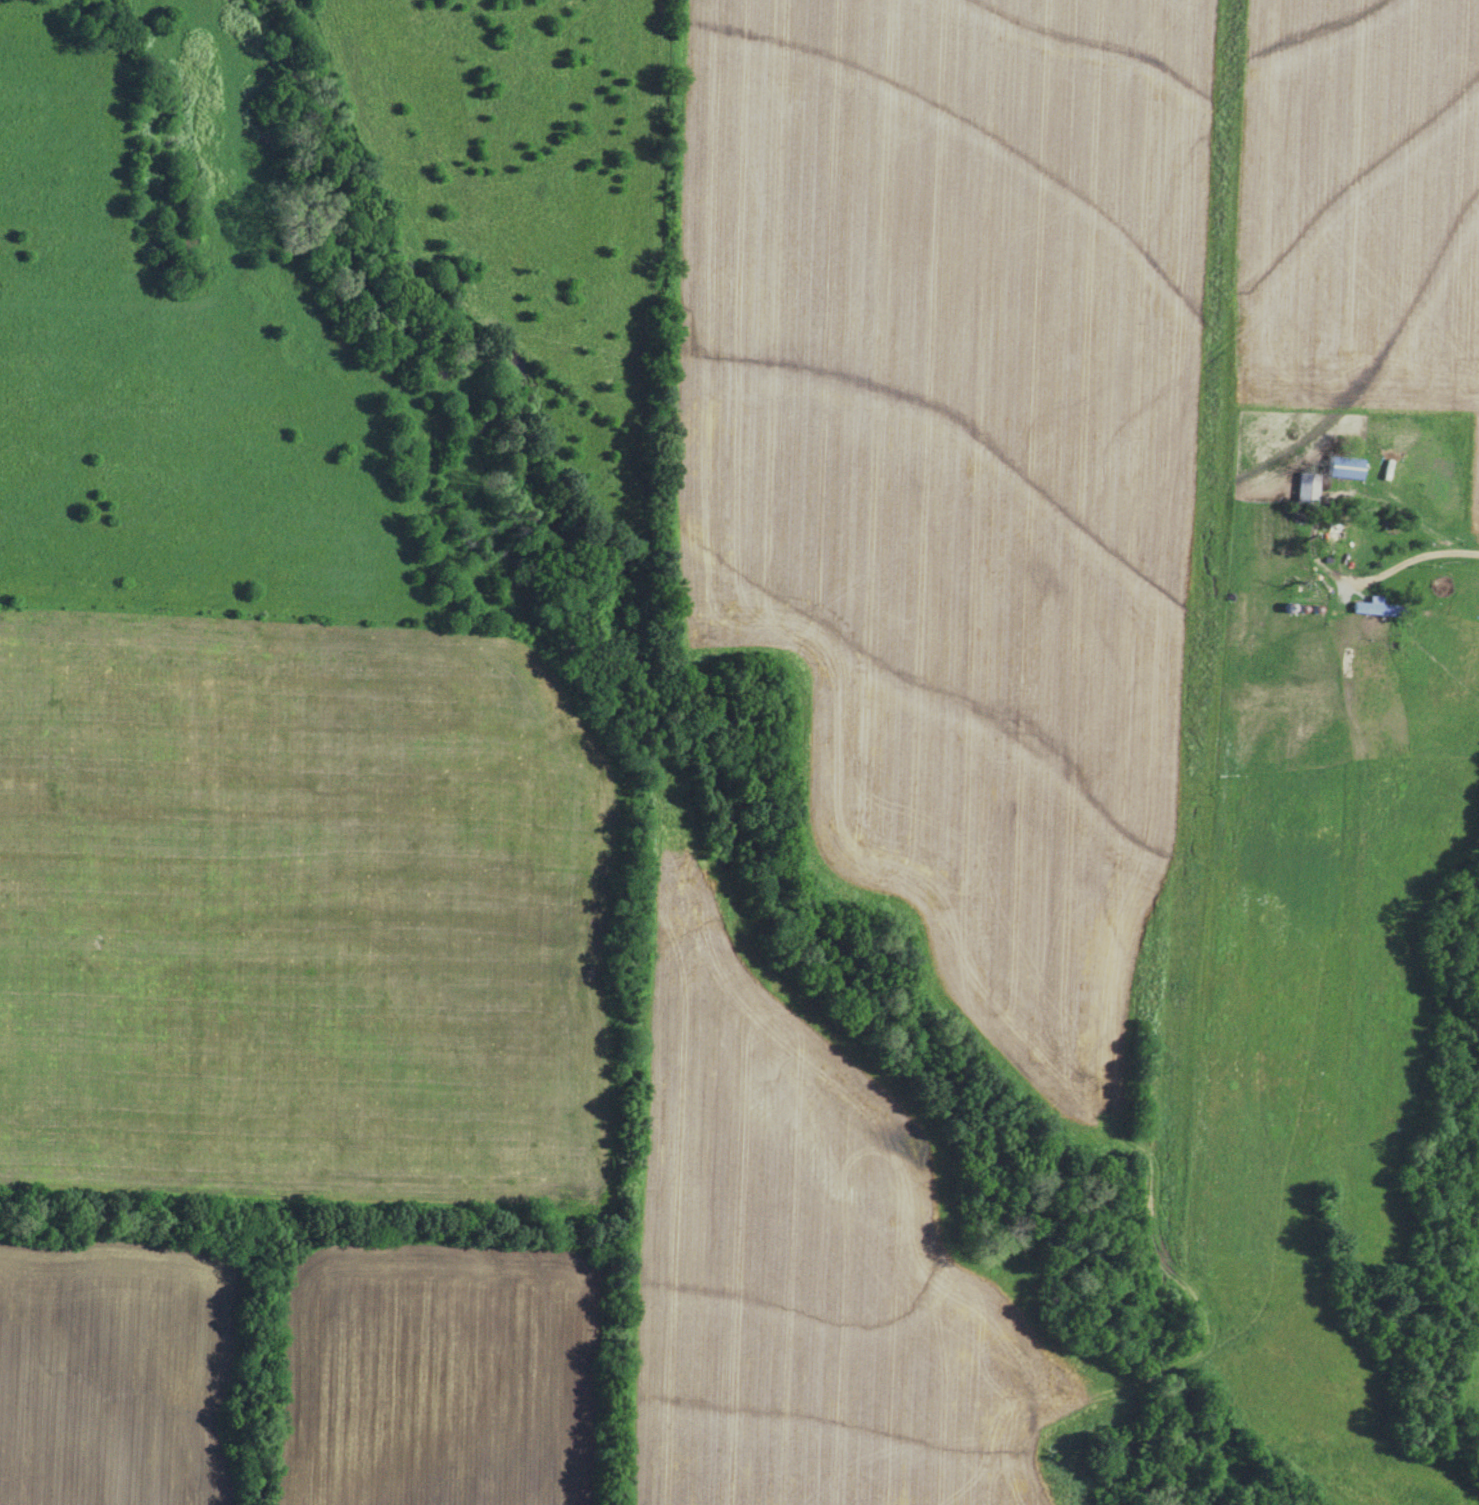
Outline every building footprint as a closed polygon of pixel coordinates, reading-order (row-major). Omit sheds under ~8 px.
[(1318,471),(1298,471),(1298,503),(1318,503),(1318,471)] [(1364,624),(1375,625),(1375,613),(1399,615),(1399,604),(1381,603),(1382,595),(1371,595),(1370,601),(1355,600),(1354,611),(1365,612),(1364,624)]
